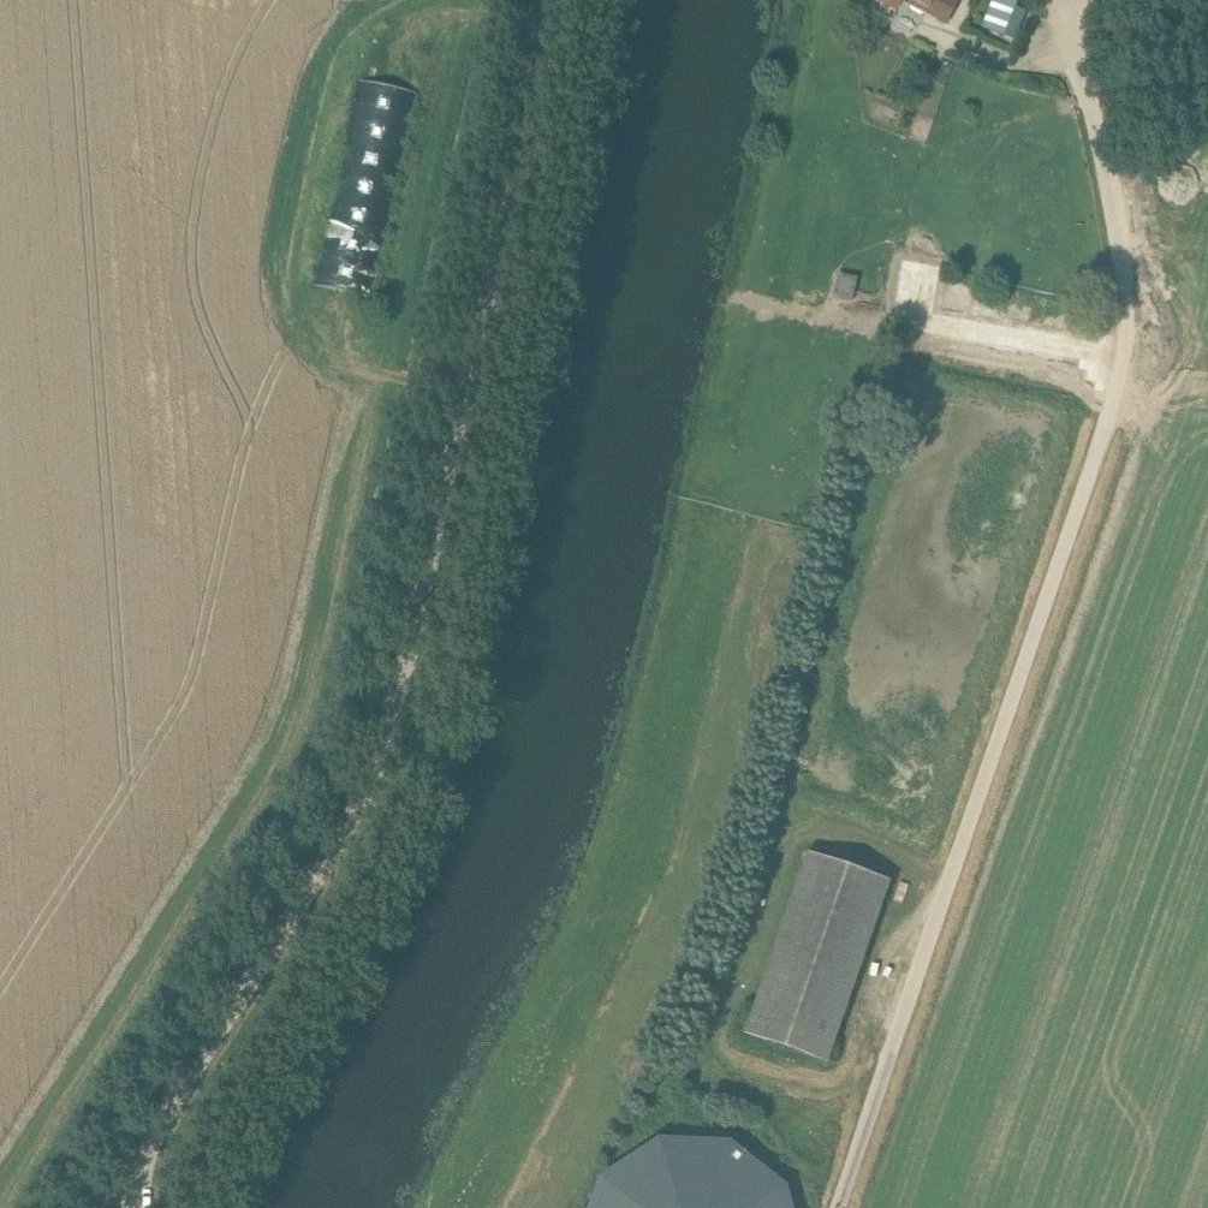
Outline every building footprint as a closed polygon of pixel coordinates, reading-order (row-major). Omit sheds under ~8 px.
[(878,3),(896,13),(903,0),(879,0),(878,3)] [(913,3),(910,8),(923,16),(924,13),(946,25),(959,0),(908,0),(913,3)] [(981,29),(1006,39),(1006,37),(1014,40),(1025,12),(1018,9),(1021,1),(1018,0),(992,0),(981,29)] [(388,88),(359,81),(314,285),(344,292),(373,298),(418,94),(388,88)] [(832,298),(853,302),(858,278),(836,274),(832,298)] [(770,842),(765,859),(775,862),(779,845),(770,842)] [(745,1036),(827,1064),(890,883),(808,855),(745,1036)] [(791,1202),(786,1194),(781,1186),(775,1178),(769,1171),(761,1165),(754,1159),(746,1154),(737,1150),(728,1146),(719,1143),(710,1141),(700,1140),(691,1140),(681,1140),(671,1141),(662,1144),(653,1147),(644,1150),(636,1155),(627,1160),(620,1166),(613,1172),(606,1179),(601,1187),(595,1195),(591,1204),(589,1207),(793,1207),(791,1202)]
